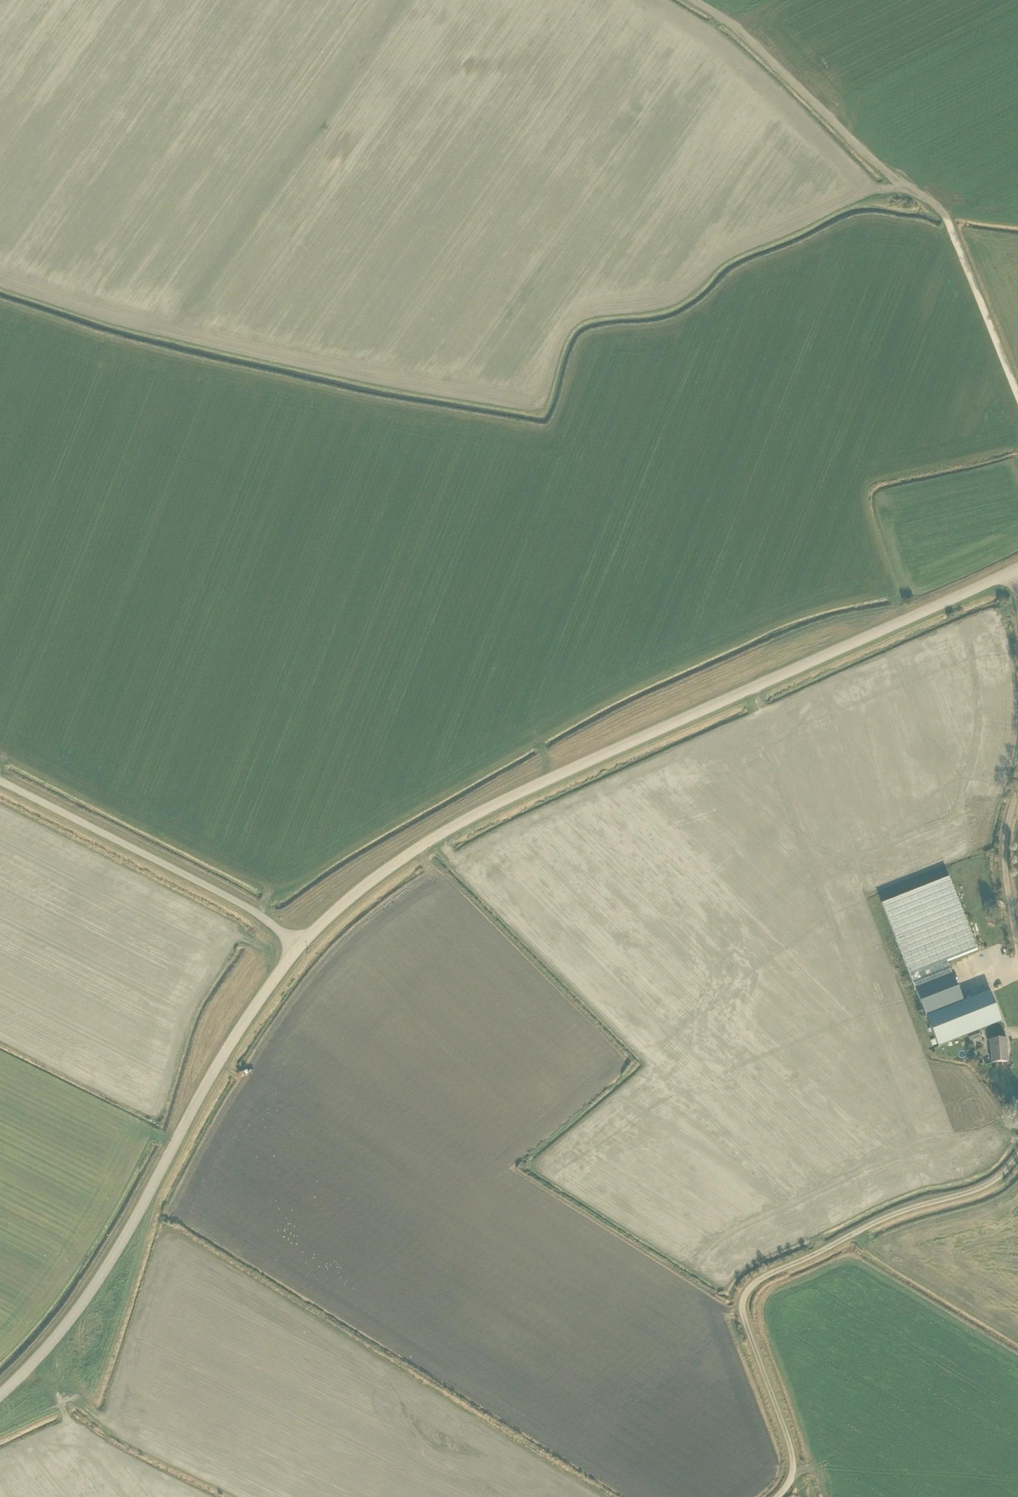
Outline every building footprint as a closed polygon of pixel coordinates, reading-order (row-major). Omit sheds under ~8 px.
[(951,974),(946,962),(977,950),(948,878),(882,904),(896,940),(915,988),(951,974)] [(952,974),(915,989),(927,1017),(939,1047),(1002,1022),(990,992),(964,1002),(952,974)] [(1008,1063),(1007,1039),(990,1040),(992,1064),(1008,1063)]
